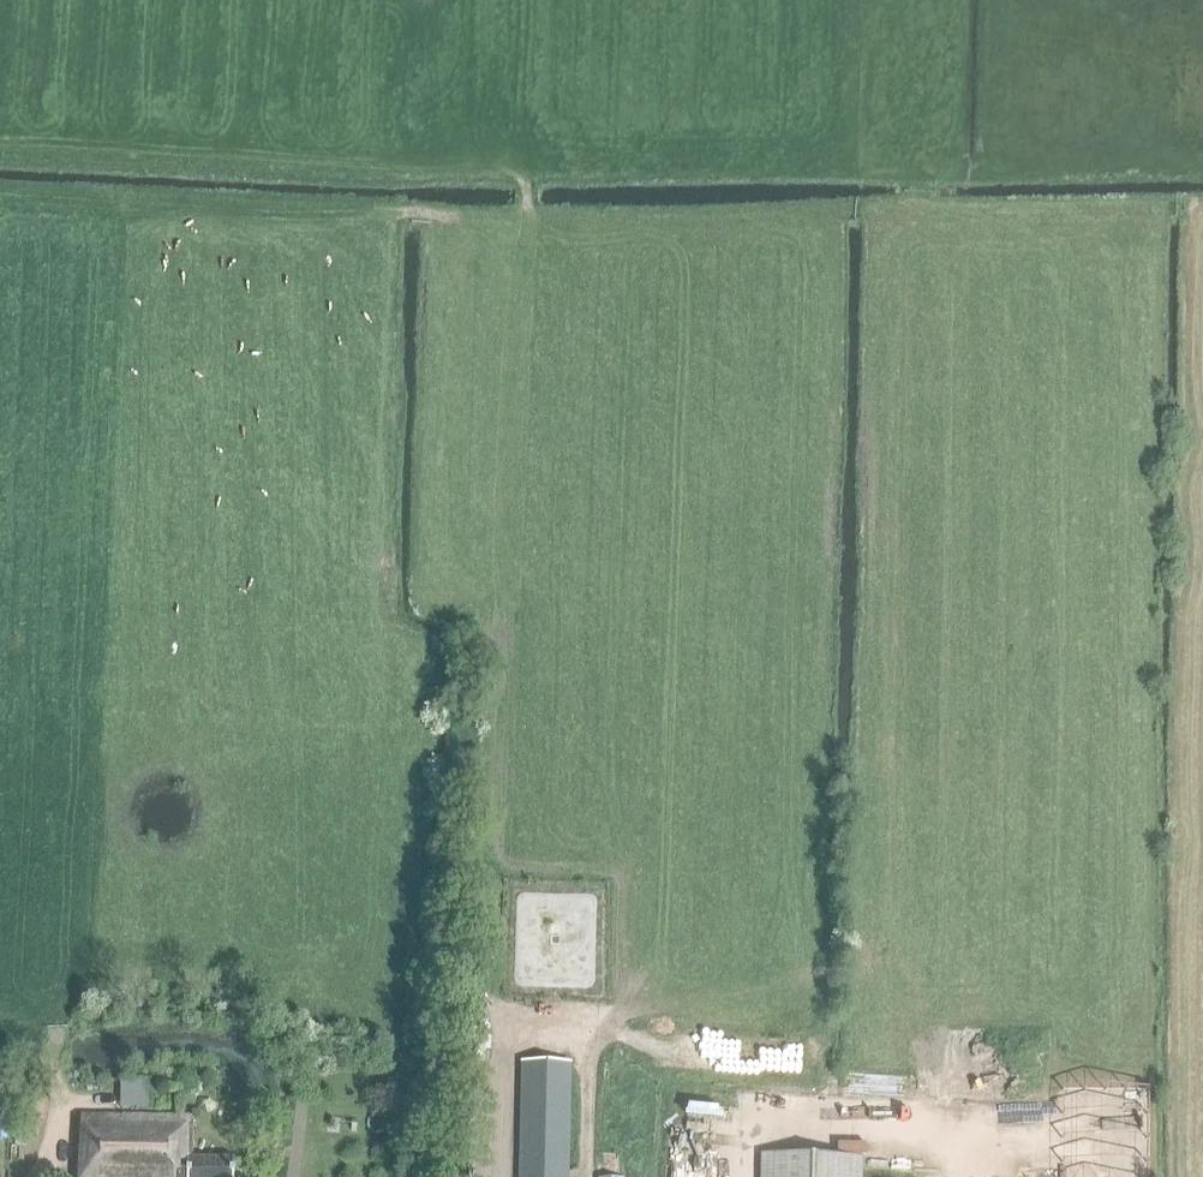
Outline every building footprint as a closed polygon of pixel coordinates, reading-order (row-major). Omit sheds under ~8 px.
[(571,1065),(523,1063),(519,1176),(567,1176),(571,1065)] [(121,1077),(120,1107),(151,1107),(151,1077),(121,1077)] [(1061,1089),(1061,1176),(1147,1176),(1147,1089),(1061,1089)] [(74,1176),(228,1176),(229,1157),(187,1155),(188,1120),(77,1116),(74,1176)] [(691,1154),(691,1142),(662,1142),(662,1153),(691,1154)] [(858,1155),(758,1153),(757,1176),(858,1176),(858,1155)]
